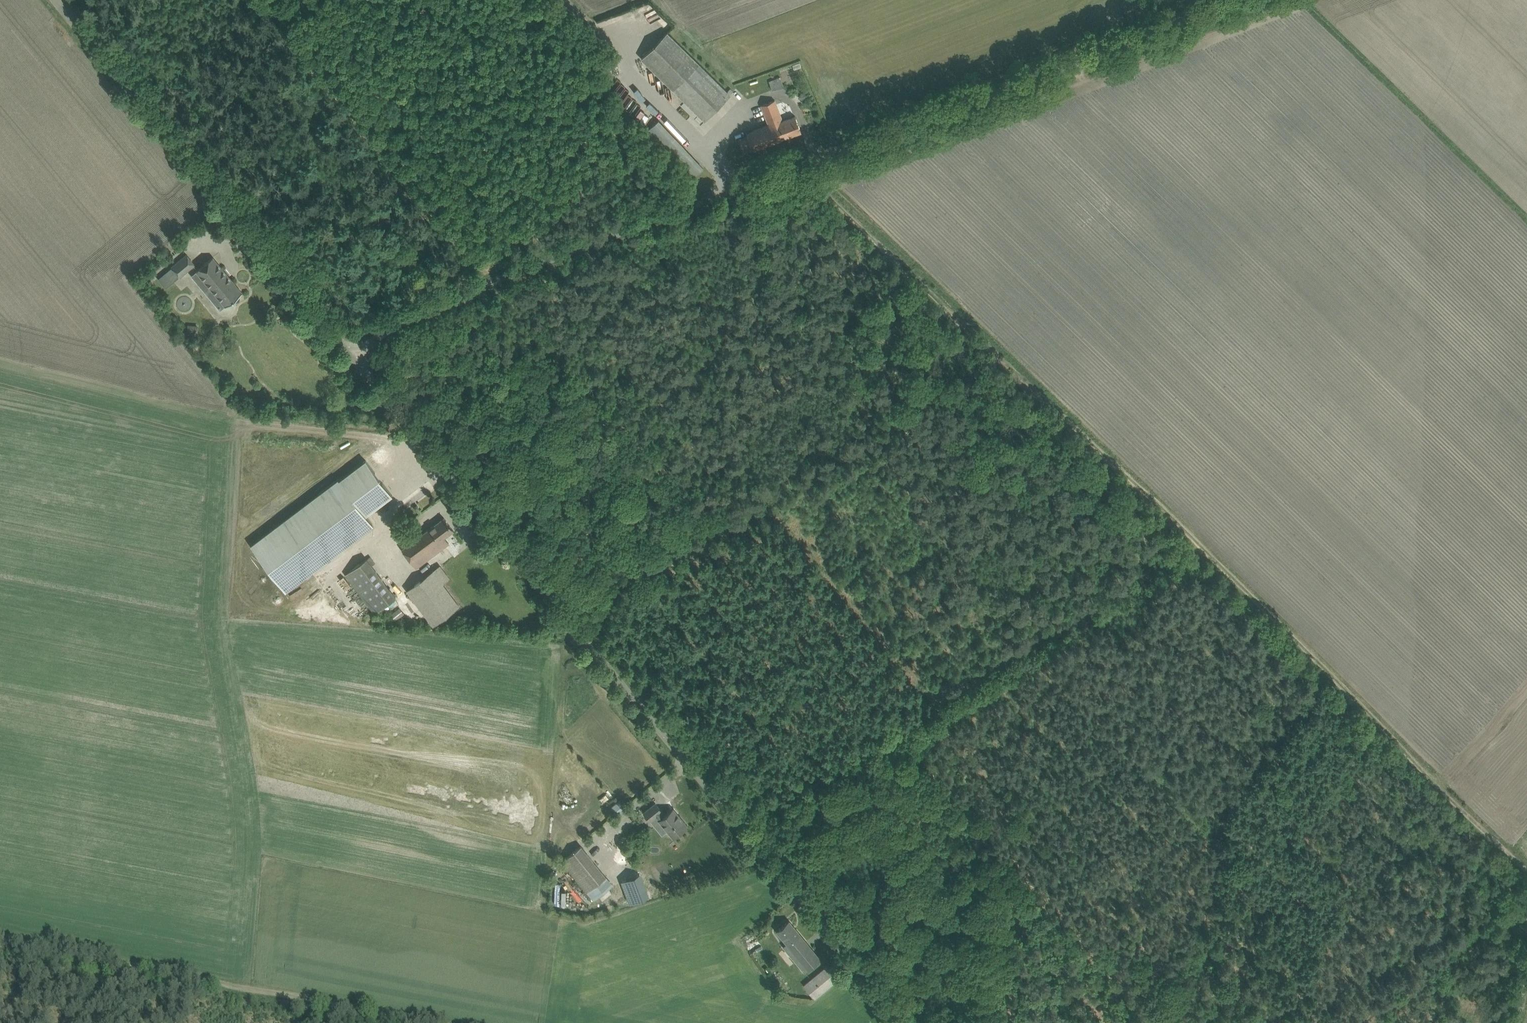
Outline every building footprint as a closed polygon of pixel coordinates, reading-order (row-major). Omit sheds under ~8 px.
[(642,57),(673,88),(705,119),(730,94),(667,32),(642,57)] [(769,80),(773,89),(785,85),(781,75),(779,76),(777,73),(770,76),(771,79),(769,80)] [(799,97),(805,100),(808,94),(802,91),(799,97)] [(738,139),(744,153),(801,131),(795,115),(783,120),(774,100),(770,101),(761,104),(769,124),(746,132),(748,135),(738,139)] [(644,132),(689,180),(703,168),(658,119),(644,132)] [(156,279),(164,288),(177,277),(179,278),(194,265),(185,253),(169,266),(170,267),(156,279)] [(213,256),(196,270),(225,305),(242,291),(213,256)] [(186,334),(197,335),(197,325),(187,324),(186,334)] [(252,545),(285,589),(372,523),(366,514),(392,494),(366,459),(252,545)] [(402,548),(416,567),(449,543),(445,537),(454,530),(444,517),(402,548)] [(345,574),(375,613),(396,597),(367,558),(345,574)] [(433,569),(406,590),(433,625),(460,605),(433,569)] [(391,614),(395,620),(405,613),(401,607),(391,614)] [(620,799),(611,806),(615,811),(624,804),(620,799)] [(659,819),(673,837),(687,825),(678,813),(675,815),(671,810),(664,815),(661,811),(662,810),(655,802),(648,808),(644,812),(650,820),(656,815),(659,819)] [(562,861),(594,898),(613,882),(582,845),(562,861)] [(616,884),(624,905),(649,895),(641,874),(629,879),(627,874),(621,877),(623,881),(616,884)] [(780,935),(774,940),(801,974),(813,964),(820,958),(789,920),(781,926),(776,930),(780,935)] [(746,943),(751,954),(763,948),(758,937),(746,943)] [(804,985),(814,997),(839,977),(829,964),(821,971),(804,985)]
